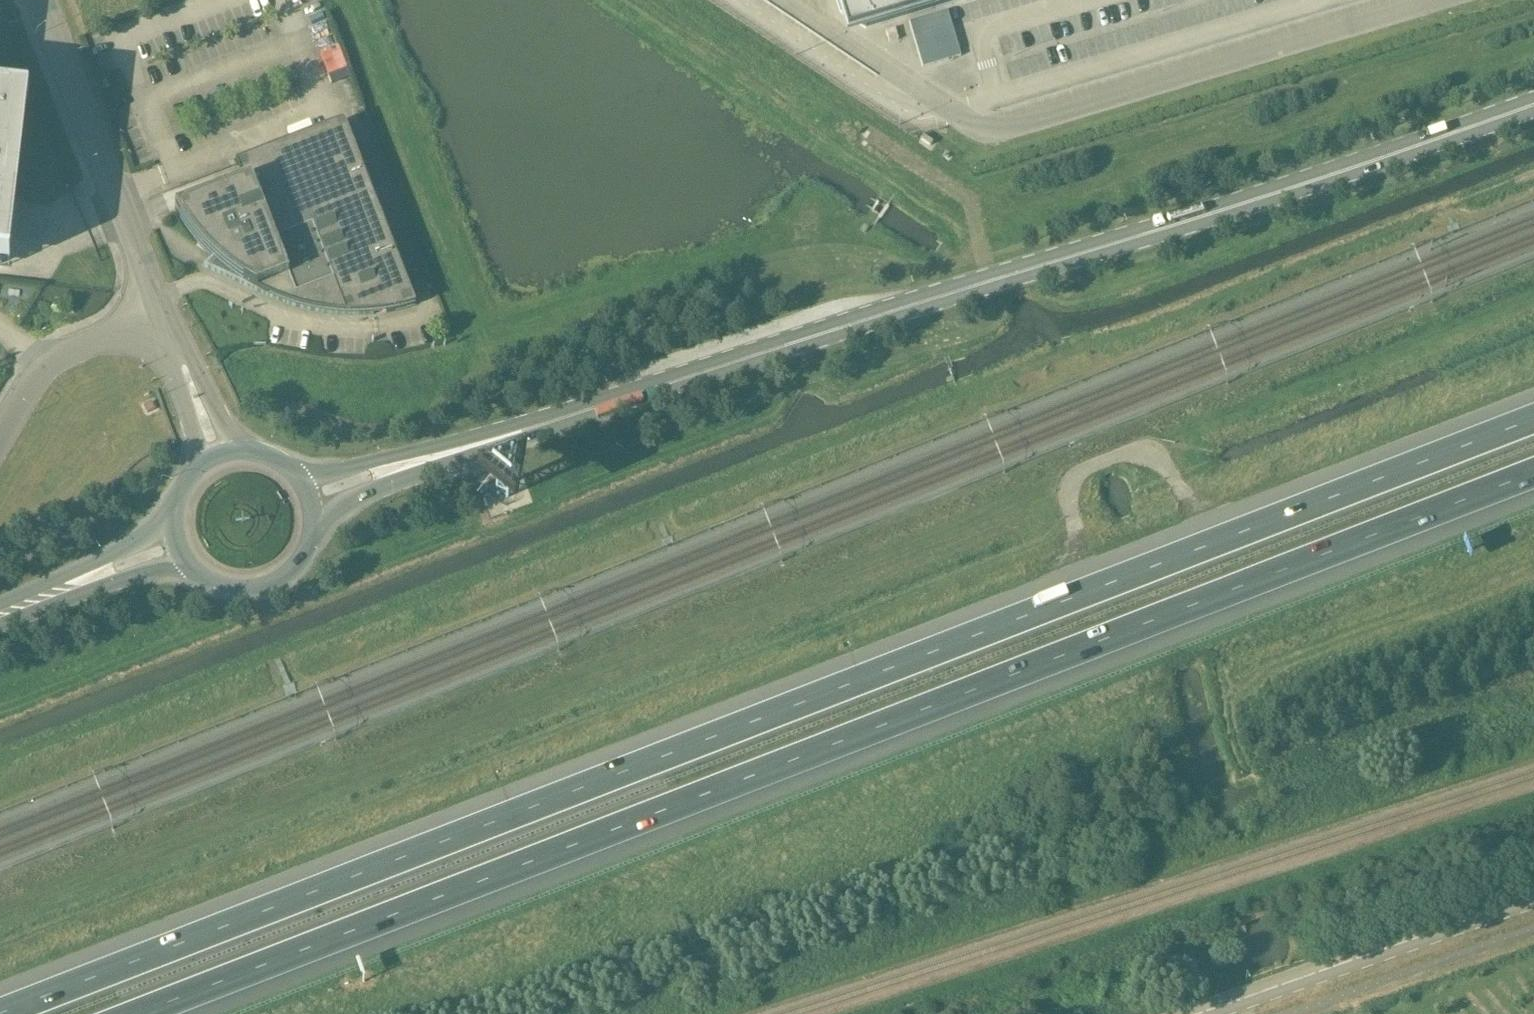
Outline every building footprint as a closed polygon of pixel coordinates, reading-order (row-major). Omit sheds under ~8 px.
[(847,28),(942,0),(839,0),(847,28)] [(922,66),(961,55),(947,8),(908,20),(922,66)] [(18,98),(17,97),(18,91),(0,89),(0,253),(18,98)] [(416,306),(344,121),(236,164),(237,166),(242,164),(249,182),(175,210),(185,227),(196,241),(208,254),(217,263),(213,271),(270,298),(290,305),(310,311),(332,314),(353,316),(374,315),(384,313),(400,310),(416,306)]
